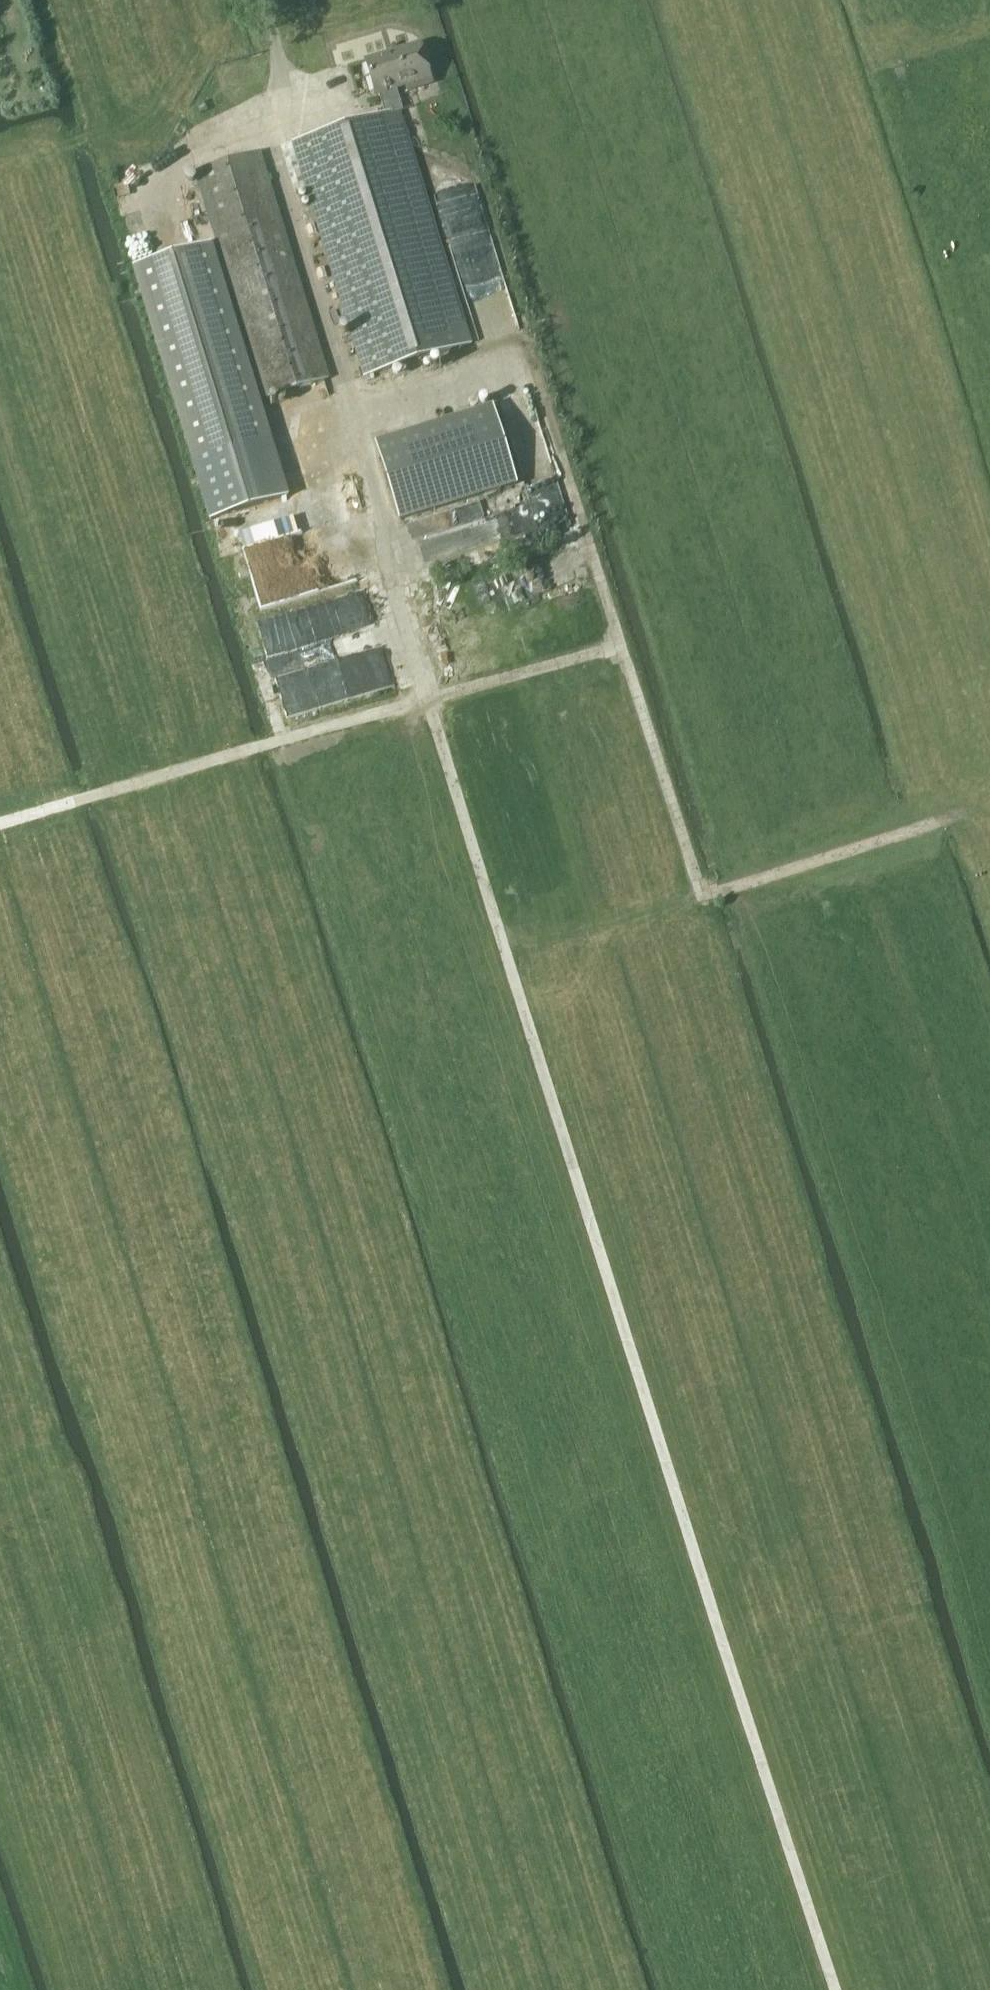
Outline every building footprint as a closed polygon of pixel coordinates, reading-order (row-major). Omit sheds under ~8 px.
[(421,45),(396,53),(406,86),(407,91),(432,83),(421,45)] [(396,53),(365,62),(365,63),(376,97),(406,86),(396,53)] [(397,90),(378,96),(379,96),(384,115),(293,143),(365,376),(471,344),(398,111),(403,109),(397,90)] [(267,398),(328,379),(259,153),(198,172),(267,398)] [(215,243),(136,265),(195,460),(274,435),(215,243)] [(491,407),(409,432),(434,511),(515,486),(491,407)] [(434,511),(409,432),(375,443),(399,522),(434,511)]
